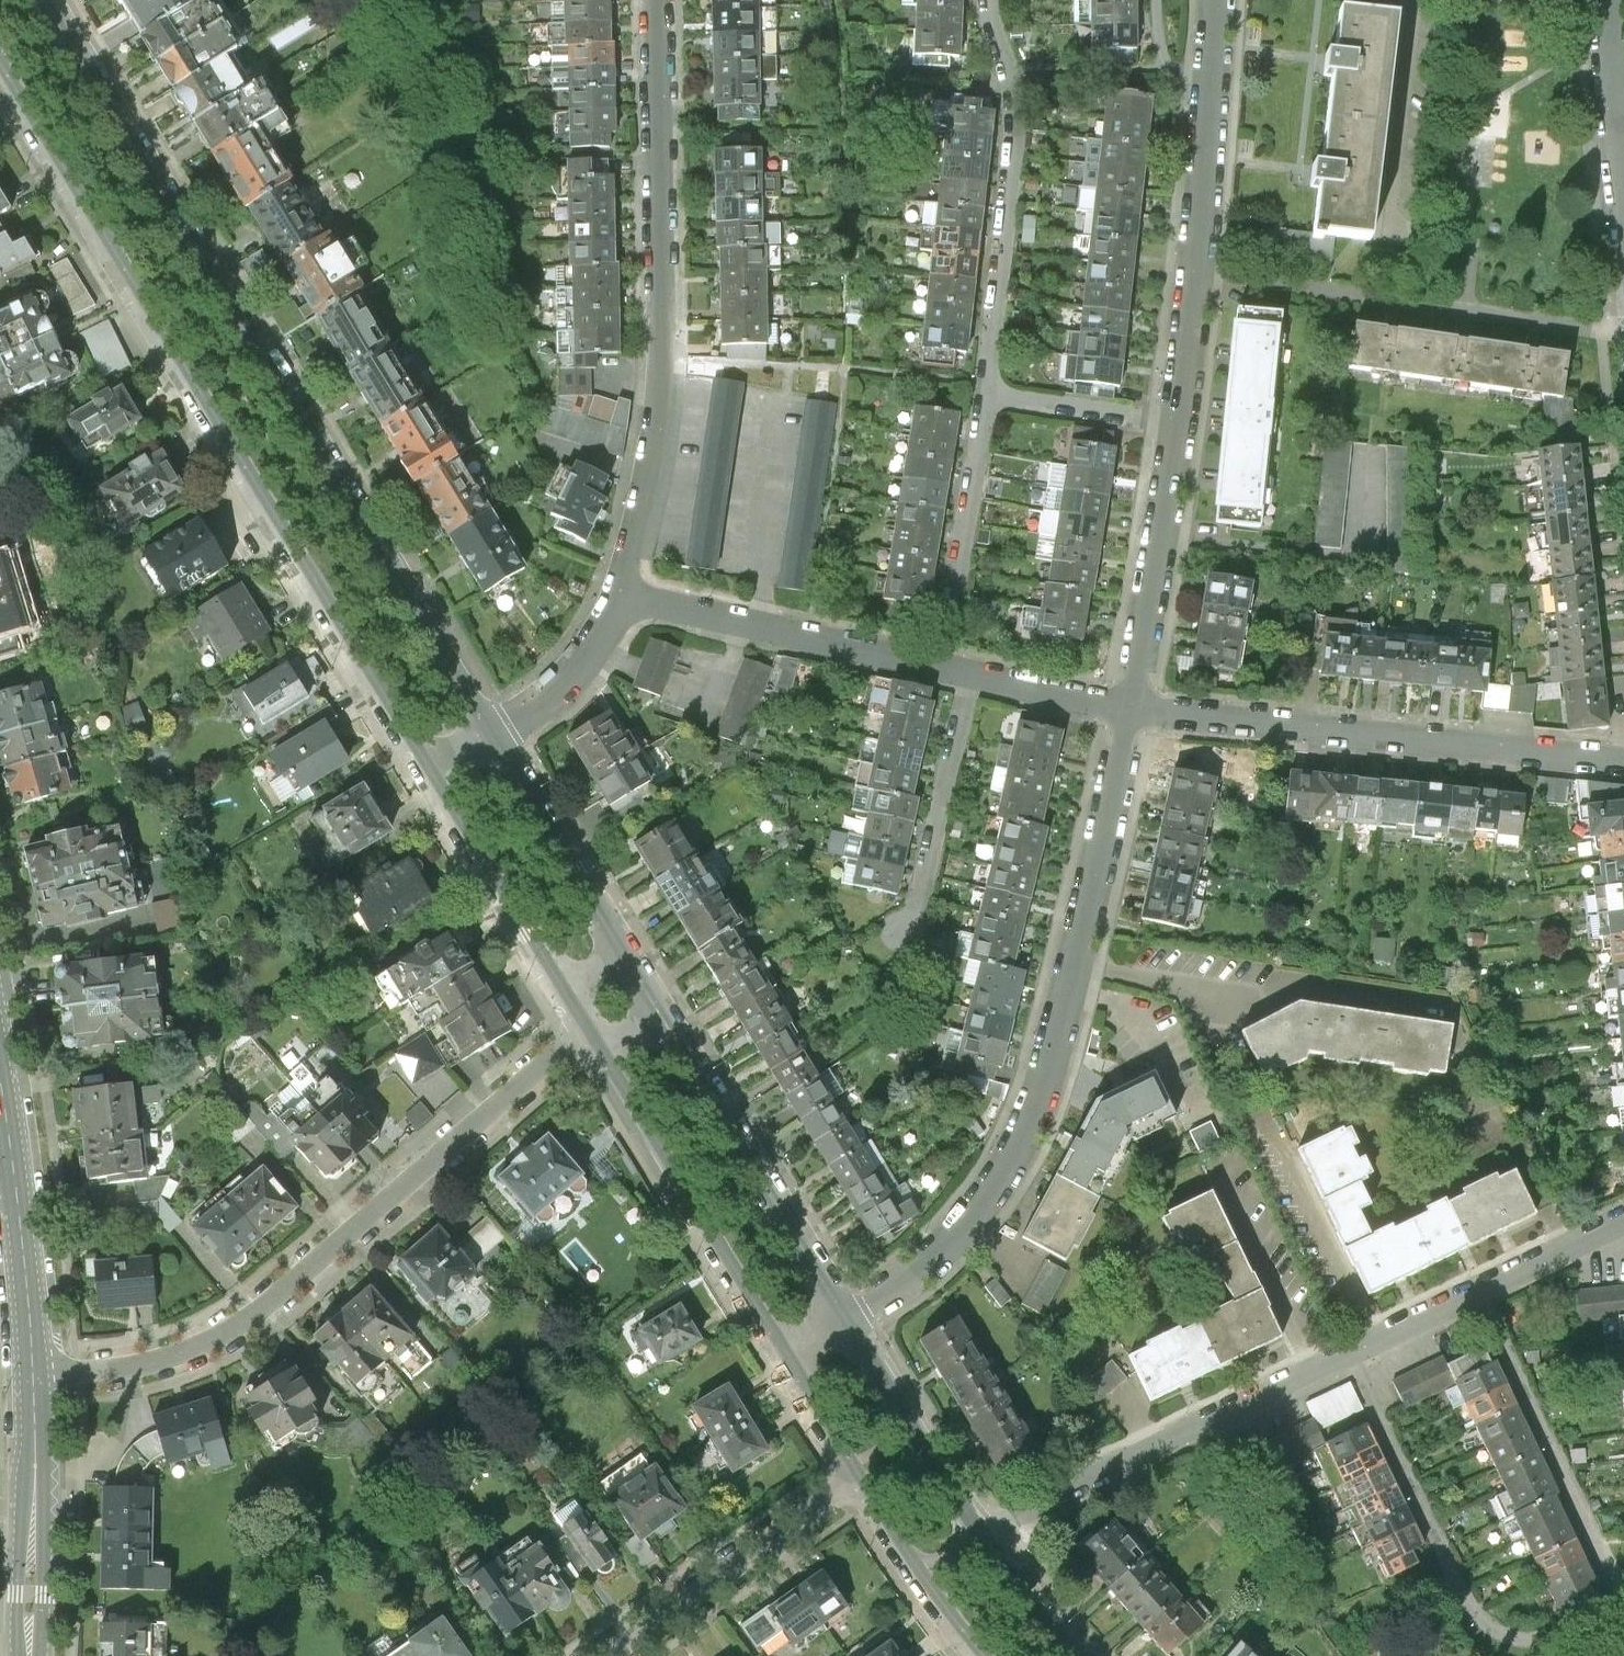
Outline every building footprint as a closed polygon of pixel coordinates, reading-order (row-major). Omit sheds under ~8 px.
[(143,31),(196,0),(124,0),(143,31)] [(158,61),(229,20),(219,0),(196,0),(143,31),(158,61)] [(615,0),(550,0),(551,19),(616,16),(615,0)] [(968,24),(968,1),(919,0),(918,23),(968,24)] [(1391,13),(1392,0),(1365,0),(1364,9),(1391,13)] [(1136,25),(1136,1),(1074,1),(1074,25),(1092,25),(1136,25)] [(713,4),(714,29),(764,27),(763,2),(713,4)] [(1330,78),(1326,109),(1383,117),(1397,13),(1391,13),(1364,9),(1338,6),(1332,56),(1323,55),(1323,57),(1320,77),(1330,78)] [(617,39),(616,16),(551,19),(552,42),(617,39)] [(229,20),(158,61),(174,88),(232,54),(245,47),(229,20)] [(967,51),(968,24),(918,23),(917,49),(967,51)] [(1136,49),(1136,25),(1092,25),(1092,50),(1136,49)] [(714,29),(715,54),(764,52),(764,27),(714,29)] [(618,60),(617,39),(552,42),(553,63),(618,60)] [(715,54),(715,78),(765,77),(764,52),(715,54)] [(174,88),(194,124),(253,90),(232,54),(174,88)] [(619,83),(618,60),(553,63),(554,86),(567,85),(619,83)] [(715,78),(716,103),(722,103),(722,118),(766,117),(765,77),(715,78)] [(194,124),(212,156),(263,126),(284,113),(266,82),(253,90),(194,124)] [(620,106),(619,83),(567,85),(567,107),(615,106),(620,106)] [(1156,116),(1159,91),(1109,86),(1107,111),(1156,116)] [(998,132),(1000,108),(950,103),(947,127),(998,132)] [(615,106),(567,107),(568,149),(612,148),(611,133),(616,133),(615,106)] [(1315,191),(1310,232),(1334,235),(1368,239),(1383,117),(1326,109),(1318,168),(1310,167),(1310,170),(1307,190),(1315,191)] [(1153,141),(1156,116),(1107,111),(1104,135),(1153,141)] [(212,156),(249,209),(300,180),(263,126),(212,156)] [(995,157),(998,132),(947,127),(944,152),(995,157)] [(1151,165),(1153,141),(1104,135),(1101,160),(1151,165)] [(715,145),(716,170),(769,169),(768,144),(715,145)] [(993,181),(995,157),(944,152),(942,176),(993,181)] [(619,192),(619,170),(594,170),(593,155),(569,156),(569,164),(557,164),(552,172),(550,181),(552,189),(557,194),(568,194),(619,192)] [(1148,190),(1151,165),(1101,160),(1099,184),(1148,190)] [(716,170),(716,195),(769,194),(769,169),(716,170)] [(990,206),(993,181),(942,176),(939,201),(990,206)] [(249,209),(282,265),(332,235),(300,180),(249,209)] [(1145,214),(1148,190),(1099,184),(1096,209),(1145,214)] [(10,207),(0,191),(0,213),(10,207)] [(620,215),(619,192),(568,194),(569,216),(620,215)] [(716,195),(717,220),(770,219),(769,194),(716,195)] [(988,230),(990,206),(939,201),(937,225),(988,230)] [(1143,239),(1145,214),(1096,209),(1093,234),(1143,239)] [(621,237),(620,215),(569,216),(569,239),(621,237)] [(717,220),(718,245),(771,243),(770,219),(717,220)] [(985,255),(988,230),(937,225),(934,249),(985,255)] [(1330,260),(1334,235),(1310,232),(1268,226),(1264,251),(1330,260)] [(39,259),(29,238),(11,246),(5,234),(0,236),(0,277),(39,259)] [(1140,264),(1143,239),(1093,234),(1091,258),(1140,264)] [(282,265),(317,319),(368,289),(332,235),(282,265)] [(622,261),(621,237),(569,239),(570,263),(622,261)] [(718,245),(718,270),(772,268),(771,243),(718,245)] [(983,279),(985,255),(934,249),(932,274),(983,279)] [(94,303),(68,257),(45,269),(71,316),(94,303)] [(1137,288),(1140,264),(1091,258),(1088,283),(1137,288)] [(622,283),(622,261),(570,263),(554,263),(555,286),(622,283)] [(718,270),(719,295),(772,293),(772,268),(718,270)] [(980,304),(983,279),(932,274),(929,298),(980,304)] [(623,305),(622,283),(555,286),(556,307),(623,305)] [(1134,313),(1137,288),(1088,283),(1085,308),(1134,313)] [(317,319),(349,373),(400,343),(368,289),(317,319)] [(52,333),(32,292),(0,308),(0,359),(52,333)] [(719,295),(720,319),(773,318),(772,293),(719,295)] [(977,328),(980,304),(929,298),(927,323),(977,328)] [(624,327),(623,305),(556,307),(557,329),(624,327)] [(1238,306),(1231,377),(1276,382),(1283,310),(1238,306)] [(1132,338),(1134,313),(1085,308),(1082,332),(1132,338)] [(720,319),(720,344),(774,343),(773,318),(720,319)] [(1426,331),(1354,321),(1348,365),(1419,376),(1426,331)] [(975,352),(977,328),(927,323),(924,347),(975,352)] [(625,350),(624,327),(557,329),(558,369),(592,367),(601,367),(601,351),(625,350)] [(1498,341),(1426,331),(1419,376),(1491,386),(1498,341)] [(1129,362),(1132,338),(1082,332),(1080,357),(1129,362)] [(20,400),(72,374),(52,333),(0,359),(0,360),(20,400)] [(1569,352),(1498,341),(1491,386),(1563,396),(1569,352)] [(349,373),(381,426),(432,397),(400,343),(349,373)] [(1126,387),(1129,362),(1080,357),(1077,381),(1126,387)] [(0,360),(0,409),(20,400),(0,360)] [(560,396),(593,395),(592,367),(558,369),(560,396)] [(1231,377),(1224,449),(1269,453),(1276,382),(1231,377)] [(722,380),(714,379),(685,565),(719,571),(748,384),(722,380)] [(65,418),(85,452),(141,419),(121,385),(65,418)] [(590,416),(597,395),(593,395),(560,396),(554,396),(552,402),(590,416)] [(611,423),(618,401),(597,395),(590,416),(611,423)] [(381,426),(413,482),(464,453),(432,397),(381,426)] [(611,423),(629,430),(632,402),(619,397),(618,401),(611,423)] [(837,405),(805,400),(777,588),(809,593),(837,405)] [(1550,402),(1553,423),(1574,421),(1572,400),(1550,402)] [(625,459),(629,430),(611,423),(590,416),(552,402),(543,430),(625,459)] [(962,435),(965,411),(917,403),(913,428),(962,435)] [(1576,442),(1574,421),(1553,423),(1555,444),(1576,442)] [(958,460),(962,435),(913,428),(909,452),(958,460)] [(1118,468),(1122,443),(1070,435),(1066,460),(1118,468)] [(1342,549),(1353,442),(1326,439),(1314,546),(1342,549)] [(1585,475),(1581,442),(1576,442),(1555,444),(1537,446),(1540,480),(1585,475)] [(1412,448),(1386,446),(1387,572),(1413,574),(1412,448)] [(97,488),(122,530),(187,490),(162,449),(97,488)] [(1224,449),(1217,520),(1262,525),(1269,453),(1224,449)] [(954,484),(958,460),(909,452),(905,476),(954,484)] [(413,482),(450,538),(500,508),(464,453),(413,482)] [(1114,492),(1118,468),(1066,460),(1063,484),(1114,492)] [(552,528),(589,544),(620,482),(578,462),(571,469),(561,464),(545,494),(558,502),(550,516),(559,520),(552,528)] [(1588,508),(1585,475),(1540,480),(1544,513),(1588,508)] [(950,508),(954,484),(905,476),(902,500),(950,508)] [(1110,517),(1114,492),(1063,484),(1059,509),(1110,517)] [(1434,494),(1421,494),(1421,510),(1434,510),(1434,494)] [(946,532),(950,508),(902,500),(898,525),(946,532)] [(450,538),(483,593),(534,563),(500,508),(450,538)] [(1592,542),(1588,508),(1544,513),(1548,547),(1592,542)] [(1107,542),(1110,517),(1059,509),(1055,534),(1107,542)] [(172,599),(233,564),(207,519),(146,554),(172,599)] [(4,522),(0,523),(0,551),(12,547),(4,522)] [(942,556),(946,532),(898,525),(894,549),(942,556)] [(1103,566),(1107,542),(1055,534),(1051,558),(1103,566)] [(1596,575),(1592,542),(1548,547),(1551,580),(1596,575)] [(938,581),(942,556),(894,549),(890,573),(938,581)] [(1099,591),(1103,566),(1051,558),(1047,583),(1099,591)] [(1251,608),(1257,577),(1212,569),(1206,600),(1251,608)] [(935,605),(938,581),(890,573),(886,597),(935,605)] [(1599,609),(1596,575),(1551,580),(1555,613),(1599,609)] [(1095,616),(1099,591),(1047,583),(1043,608),(1095,616)] [(18,644),(0,584),(0,649),(18,644)] [(224,661),(272,632),(243,584),(184,618),(197,640),(208,634),(224,661)] [(1245,639),(1251,608),(1206,600),(1200,631),(1245,639)] [(1091,641),(1095,616),(1043,608),(1040,633),(1091,641)] [(1603,642),(1599,609),(1555,613),(1558,647),(1603,642)] [(1322,675),(1351,678),(1356,624),(1358,611),(1352,612),(1348,613),(1346,618),(1344,623),(1324,621),(1322,642),(1321,655),(1324,655),(1323,668),(1322,675)] [(1351,678),(1377,680),(1381,642),(1382,633),(1369,631),(1369,626),(1356,624),(1351,678)] [(1483,692),(1484,692),(1485,685),(1491,633),(1461,630),(1460,642),(1455,689),(1483,692)] [(1239,670),(1245,639),(1200,631),(1195,662),(1239,670)] [(680,648),(651,637),(634,685),(663,696),(680,648)] [(1403,683),(1429,686),(1434,639),(1408,637),(1407,645),(1403,683)] [(1429,686),(1455,689),(1460,642),(1434,639),(1429,686)] [(1321,655),(1322,642),(1300,640),(1297,665),(1323,668),(1324,655),(1321,655)] [(1377,680),(1403,683),(1407,645),(1381,642),(1377,680)] [(1606,675),(1603,642),(1558,647),(1562,680),(1606,675)] [(772,668),(744,657),(715,735),(743,745),(772,668)] [(244,688),(266,724),(312,695),(289,659),(244,688)] [(1484,692),(1483,692),(1481,709),(1532,715),(1535,685),(1527,685),(1526,674),(1513,675),(1511,687),(1509,687),(1485,685),(1484,692)] [(1612,725),(1606,675),(1562,680),(1568,729),(1612,725)] [(930,702),(932,688),(875,676),(867,713),(929,724),(934,703),(930,702)] [(0,698),(0,738),(47,725),(55,722),(51,705),(45,707),(40,687),(0,698)] [(566,738),(591,779),(636,753),(611,711),(566,738)] [(924,748),(929,724),(867,713),(862,737),(924,748)] [(1024,718),(1018,742),(1065,754),(1071,730),(1024,718)] [(351,760),(326,720),(270,754),(282,774),(290,769),(303,789),(351,760)] [(0,738),(0,751),(6,772),(57,758),(63,756),(58,739),(52,741),(47,725),(0,738)] [(918,771),(924,748),(862,737),(858,761),(860,762),(918,771)] [(1018,742),(1012,766),(1059,778),(1065,754),(1018,742)] [(591,779),(608,807),(611,805),(638,788),(652,780),(636,753),(591,779)] [(57,758),(6,772),(16,808),(72,793),(66,774),(62,775),(57,758)] [(913,796),(918,771),(860,762),(854,785),(857,786),(913,796)] [(1012,766),(1006,790),(1054,801),(1059,778),(1012,766)] [(1210,808),(1217,777),(1170,767),(1164,798),(1210,808)] [(1282,818),(1312,821),(1317,773),(1287,770),(1282,818)] [(1312,821),(1342,824),(1347,776),(1317,773),(1312,821)] [(1342,824),(1372,827),(1377,779),(1347,776),(1342,824)] [(1567,805),(1569,780),(1530,776),(1528,801),(1567,805)] [(399,827),(370,779),(314,814),(328,837),(316,844),(331,868),(399,827)] [(1372,827),(1402,830),(1407,782),(1377,779),(1372,827)] [(1575,781),(1580,838),(1593,837),(1623,833),(1623,786),(1575,781)] [(1402,830),(1432,833),(1437,785),(1407,782),(1402,830)] [(1432,833),(1462,836),(1467,788),(1437,785),(1432,833)] [(919,797),(913,796),(857,786),(851,810),(867,813),(914,822),(919,797)] [(650,809),(638,788),(611,805),(624,825),(650,809)] [(1462,836),(1492,839),(1497,791),(1467,788),(1462,836)] [(1006,790),(1001,813),(1006,814),(1048,825),(1054,801),(1006,790)] [(1492,839),(1522,842),(1527,794),(1497,791),(1492,839)] [(1203,839),(1210,808),(1164,798),(1157,829),(1203,839)] [(909,847),(914,822),(867,813),(862,837),(909,847)] [(1050,850),(1055,826),(1048,825),(1006,814),(1000,838),(1050,850)] [(633,843),(650,872),(693,846),(676,817),(633,843)] [(47,845),(23,850),(32,891),(128,870),(119,828),(86,836),(85,830),(46,839),(47,845)] [(1197,870),(1203,839),(1157,829),(1150,860),(1197,870)] [(903,871),(909,847),(862,837),(849,833),(843,857),(847,858),(903,871)] [(1593,837),(1595,848),(1600,847),(1601,862),(1623,860),(1623,833),(1593,837)] [(1044,874),(1050,850),(1000,838),(994,862),(1044,874)] [(650,872),(668,900),(711,874),(693,846),(650,872)] [(898,895),(903,871),(847,858),(843,882),(898,895)] [(432,901),(407,859),(353,891),(362,905),(353,910),(370,938),(432,901)] [(1190,901),(1197,870),(1150,860),(1144,891),(1190,901)] [(1601,862),(1599,863),(1601,878),(1594,879),(1595,889),(1600,889),(1623,886),(1623,860),(1601,862)] [(1038,897),(1044,874),(994,862),(989,885),(1038,897)] [(32,891),(42,932),(66,927),(67,933),(106,924),(105,918),(138,911),(128,870),(32,891)] [(668,900),(685,929),(728,903),(711,874),(668,900)] [(1032,921),(1038,897),(989,885),(983,909),(1032,921)] [(1600,889),(1601,898),(1596,899),(1598,915),(1623,912),(1623,886),(1600,889)] [(1183,932),(1190,901),(1144,891),(1137,922),(1183,932)] [(685,929),(703,958),(746,932),(728,903),(685,929)] [(1026,944),(1032,921),(983,909),(976,934),(1026,944)] [(1598,915),(1601,937),(1623,935),(1623,912),(1598,915)] [(703,958),(720,986),(763,960),(746,932),(703,958)] [(400,1009),(434,989),(471,967),(450,933),(372,980),(382,996),(389,991),(393,997),(400,1009)] [(1021,969),(1026,944),(976,934),(971,958),(985,961),(1021,969)] [(1601,937),(1604,968),(1623,965),(1623,935),(1601,937)] [(1397,940),(1377,939),(1375,960),(1395,961),(1397,940)] [(154,959),(57,969),(62,1011),(159,1000),(154,959)] [(720,986),(738,1015),(781,989),(763,960),(720,986)] [(1027,1001),(1033,972),(1021,969),(985,961),(978,990),(1027,1001)] [(1604,968),(1607,991),(1623,989),(1623,965),(1604,968)] [(434,989),(453,1019),(489,998),(471,967),(434,989)] [(738,1015),(755,1044),(798,1018),(781,989),(738,1015)] [(1607,991),(1611,1020),(1623,1019),(1623,989),(1607,991)] [(1021,1029),(1027,1001),(978,990),(972,1019),(1021,1029)] [(511,1033),(489,998),(453,1019),(441,1026),(463,1062),(511,1033)] [(163,1039),(159,1000),(62,1011),(66,1049),(163,1039)] [(1299,1003),(1239,1033),(1263,1078),(1308,1054),(1299,1003)] [(1378,1067),(1385,1018),(1299,1003),(1308,1054),(1378,1067)] [(755,1044),(773,1072),(816,1046),(798,1018),(755,1044)] [(1447,1076),(1454,1028),(1385,1018),(1378,1067),(1447,1076)] [(1014,1058),(1021,1029),(972,1019),(966,1047),(1014,1058)] [(1611,1020),(1613,1043),(1623,1042),(1623,1019),(1611,1020)] [(425,1033),(392,1053),(412,1085),(444,1065),(425,1033)] [(1613,1043),(1617,1070),(1623,1069),(1623,1042),(1613,1043)] [(773,1072),(790,1101),(833,1075),(816,1046),(773,1072)] [(1008,1087),(1014,1058),(966,1047),(959,1076),(1008,1087)] [(790,1101),(808,1130),(851,1104),(833,1075),(790,1101)] [(1172,1117),(1150,1075),(1093,1104),(1128,1141),(1172,1117)] [(160,1081),(141,1083),(143,1103),(162,1101),(160,1081)] [(136,1083),(74,1088),(76,1118),(83,1118),(84,1135),(140,1130),(136,1083)] [(350,1090),(322,1115),(356,1155),(379,1135),(364,1117),(369,1113),(350,1090)] [(808,1130),(825,1158),(868,1132),(851,1104),(808,1130)] [(1053,1177),(1096,1200),(1128,1141),(1093,1104),(1053,1177)] [(330,1178),(356,1155),(322,1115),(292,1140),(310,1161),(313,1159),(330,1178)] [(1189,1132),(1199,1154),(1221,1143),(1210,1122),(1205,1125),(1199,1127),(1189,1132)] [(1297,1152),(1321,1202),(1361,1182),(1372,1177),(1348,1128),(1297,1152)] [(140,1130),(84,1135),(88,1183),(144,1178),(140,1130)] [(594,1173),(558,1131),(506,1175),(542,1217),(594,1173)] [(825,1158),(843,1187),(886,1161),(868,1132),(825,1158)] [(843,1187),(860,1216),(903,1190),(886,1161),(843,1187)] [(265,1170),(229,1199),(262,1238),(298,1209),(265,1170)] [(1479,1245),(1533,1218),(1512,1175),(1457,1201),(1479,1245)] [(161,1198),(169,1177),(108,1185),(109,1207),(138,1204),(139,1219),(157,1218),(169,1233),(182,1223),(161,1198)] [(1096,1200),(1053,1177),(1019,1240),(1062,1263),(1096,1200)] [(1321,1202),(1347,1255),(1375,1241),(1362,1214),(1373,1209),(1361,1182),(1321,1202)] [(860,1216),(878,1244),(921,1218),(903,1190),(860,1216)] [(1236,1244),(1213,1194),(1158,1220),(1182,1270),(1196,1263),(1236,1244)] [(226,1268),(262,1238),(229,1199),(194,1228),(226,1268)] [(1424,1272),(1479,1245),(1457,1201),(1402,1228),(1424,1272)] [(499,1211),(471,1236),(496,1264),(516,1246),(510,1239),(518,1232),(499,1211)] [(483,1262),(448,1222),(408,1258),(443,1298),(455,1300),(484,1274),(483,1262)] [(1369,1298),(1424,1272),(1402,1228),(1375,1241),(1347,1255),(1369,1298)] [(1260,1293),(1236,1244),(1196,1263),(1207,1286),(1220,1280),(1232,1306),(1260,1293)] [(152,1258),(94,1264),(98,1308),(156,1303),(152,1258)] [(1067,1272),(1045,1260),(1022,1304),(1043,1315),(1067,1272)] [(995,1280),(985,1288),(1001,1309),(1011,1301),(995,1280)] [(383,1284),(354,1309),(393,1355),(422,1331),(383,1284)] [(1577,1291),(1580,1321),(1623,1316),(1623,1286),(1577,1291)] [(1216,1374),(1283,1343),(1260,1293),(1232,1306),(1192,1325),(1216,1374)] [(705,1339),(681,1302),(636,1331),(659,1368),(705,1339)] [(364,1379),(393,1355),(354,1309),(325,1333),(334,1344),(329,1349),(342,1364),(348,1359),(364,1379)] [(1000,1378),(959,1313),(915,1340),(956,1405),(1000,1378)] [(1148,1406),(1216,1374),(1192,1325),(1125,1357),(1148,1406)] [(1440,1358),(1390,1382),(1404,1410),(1454,1386),(1440,1358)] [(1508,1384),(1496,1360),(1453,1380),(1464,1404),(1508,1384)] [(1112,1361),(1082,1385),(1097,1403),(1127,1379),(1112,1361)] [(325,1396),(307,1366),(256,1395),(264,1408),(258,1411),(271,1434),(279,1430),(286,1442),(324,1419),(322,1414),(328,1411),(320,1398),(325,1396)] [(1041,1444),(1000,1378),(956,1405),(998,1471),(1041,1444)] [(751,1415),(730,1380),(692,1403),(713,1438),(751,1415)] [(1349,1383),(1305,1403),(1312,1418),(1319,1433),(1363,1413),(1349,1383)] [(1519,1408),(1508,1384),(1464,1404),(1475,1428),(1519,1408)] [(224,1396),(169,1412),(173,1426),(179,1448),(181,1456),(220,1445),(225,1463),(242,1458),(224,1396)] [(1528,1430),(1519,1408),(1475,1428),(1485,1449),(1528,1430)] [(383,1409),(373,1418),(385,1433),(390,1438),(400,1428),(383,1409)] [(358,1418),(339,1417),(330,1444),(345,1448),(370,1445),(385,1433),(373,1418),(366,1410),(358,1418)] [(772,1450),(751,1415),(713,1438),(735,1473),(772,1450)] [(1319,1433),(1312,1418),(1261,1443),(1274,1469),(1322,1445),(1324,1444),(1319,1433)] [(1377,1444),(1367,1423),(1324,1444),(1322,1445),(1331,1466),(1377,1444)] [(126,1472),(125,1483),(151,1484),(152,1478),(153,1474),(155,1468),(157,1462),(161,1458),(165,1454),(171,1451),(179,1448),(173,1426),(166,1428),(159,1431),(152,1435),(145,1440),(138,1446),(133,1454),(128,1463),(126,1472)] [(1537,1448),(1528,1430),(1485,1449),(1493,1468),(1537,1448)] [(1387,1464),(1377,1444),(1331,1466),(1341,1486),(1387,1464)] [(1547,1472),(1537,1448),(1493,1468),(1504,1492),(1547,1472)] [(1397,1484),(1387,1464),(1341,1486),(1351,1506),(1397,1484)] [(687,1509),(657,1465),(610,1497),(636,1534),(641,1541),(647,1537),(687,1509)] [(1558,1496),(1547,1472),(1504,1492),(1514,1515),(1558,1496)] [(114,1483),(113,1533),(162,1533),(163,1484),(151,1484),(125,1483),(114,1483)] [(1406,1503),(1397,1484),(1351,1506),(1361,1525),(1406,1503)] [(1569,1520),(1558,1496),(1514,1515),(1525,1540),(1569,1520)] [(1416,1523),(1406,1503),(1361,1525),(1371,1546),(1416,1523)] [(616,1556),(584,1513),(561,1530),(592,1573),(616,1556)] [(1088,1553),(1119,1588),(1158,1554),(1127,1519),(1088,1553)] [(1579,1542),(1569,1520),(1525,1540),(1535,1561),(1579,1542)] [(1427,1546),(1416,1523),(1371,1546),(1382,1568),(1396,1561),(1402,1574),(1420,1565),(1414,1552),(1427,1546)] [(161,1566),(162,1533),(113,1533),(111,1583),(178,1585),(179,1567),(161,1566)] [(661,1557),(647,1537),(641,1541),(636,1534),(625,1542),(644,1569),(661,1557)] [(1589,1564),(1579,1542),(1535,1561),(1545,1583),(1589,1564)] [(536,1547),(502,1571),(535,1616),(566,1594),(552,1575),(554,1574),(536,1547)] [(1119,1588),(1150,1624),(1189,1590),(1158,1554),(1119,1588)] [(504,1638),(535,1616),(502,1571),(496,1563),(466,1584),(504,1638)] [(1600,1589),(1589,1564),(1545,1583),(1562,1622),(1602,1604),(1596,1591),(1600,1589)] [(824,1569),(797,1589),(821,1622),(848,1603),(824,1569)] [(794,1642),(821,1622),(797,1589),(770,1608),(783,1626),(794,1642)] [(1178,1655),(1185,1655),(1220,1626),(1189,1590),(1150,1624),(1178,1655)] [(783,1626),(770,1608),(767,1604),(740,1623),(751,1638),(754,1636),(759,1643),(783,1626)] [(409,1643),(418,1655),(473,1655),(441,1611),(409,1634),(413,1640),(409,1643)] [(111,1621),(111,1655),(158,1655),(159,1622),(111,1621)] [(891,1641),(869,1655),(901,1655),(891,1641)] [(1253,1642),(1241,1655),(1269,1655),(1253,1642)] [(409,1643),(391,1655),(418,1655),(409,1643)]
